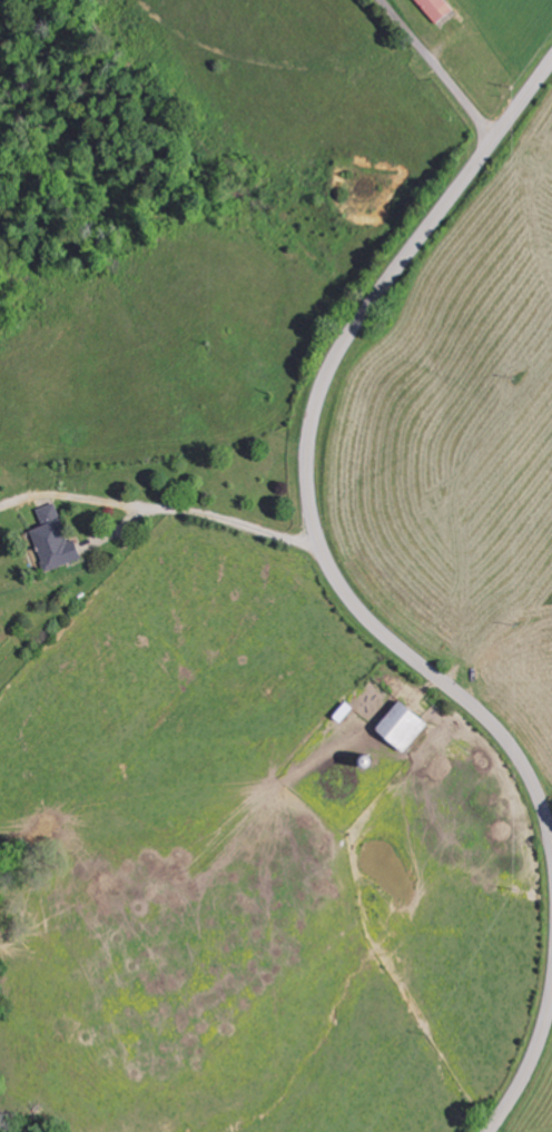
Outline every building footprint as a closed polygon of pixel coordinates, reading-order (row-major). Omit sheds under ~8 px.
[(452,9),(444,0),(412,0),(435,24),(452,9)] [(80,558),(73,538),(61,542),(52,521),(30,529),(45,571),(80,558)] [(426,722),(396,699),(372,729),(401,752),(426,722)]
